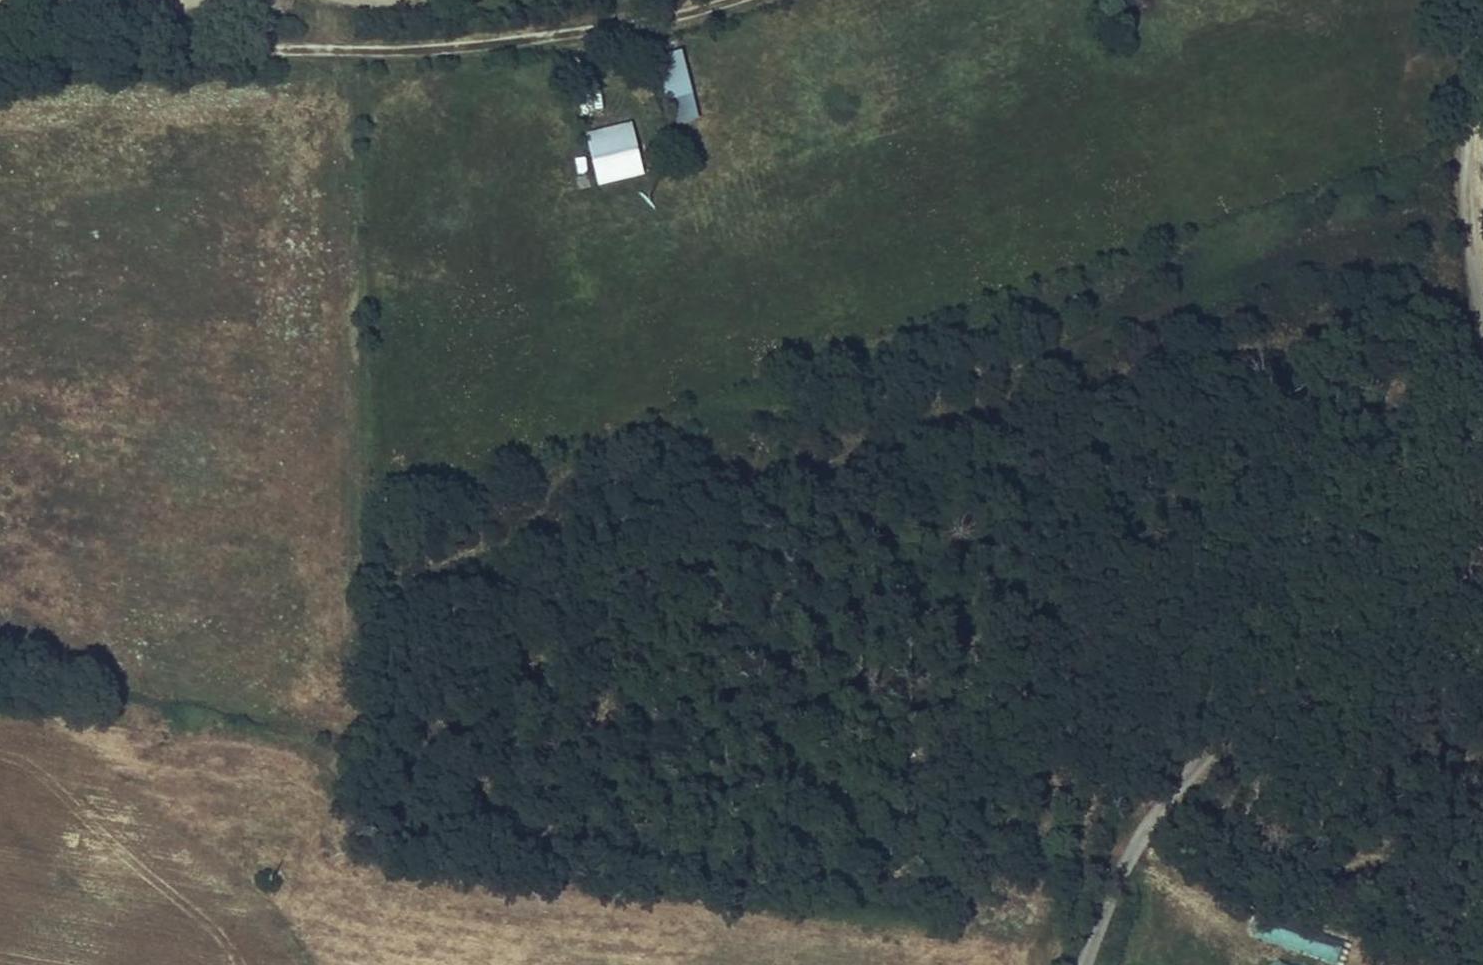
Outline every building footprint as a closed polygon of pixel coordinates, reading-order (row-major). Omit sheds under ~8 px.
[(690,64),(679,20),(651,27),(663,71),(690,64)] [(633,148),(624,106),(576,116),(584,159),(633,148)]
